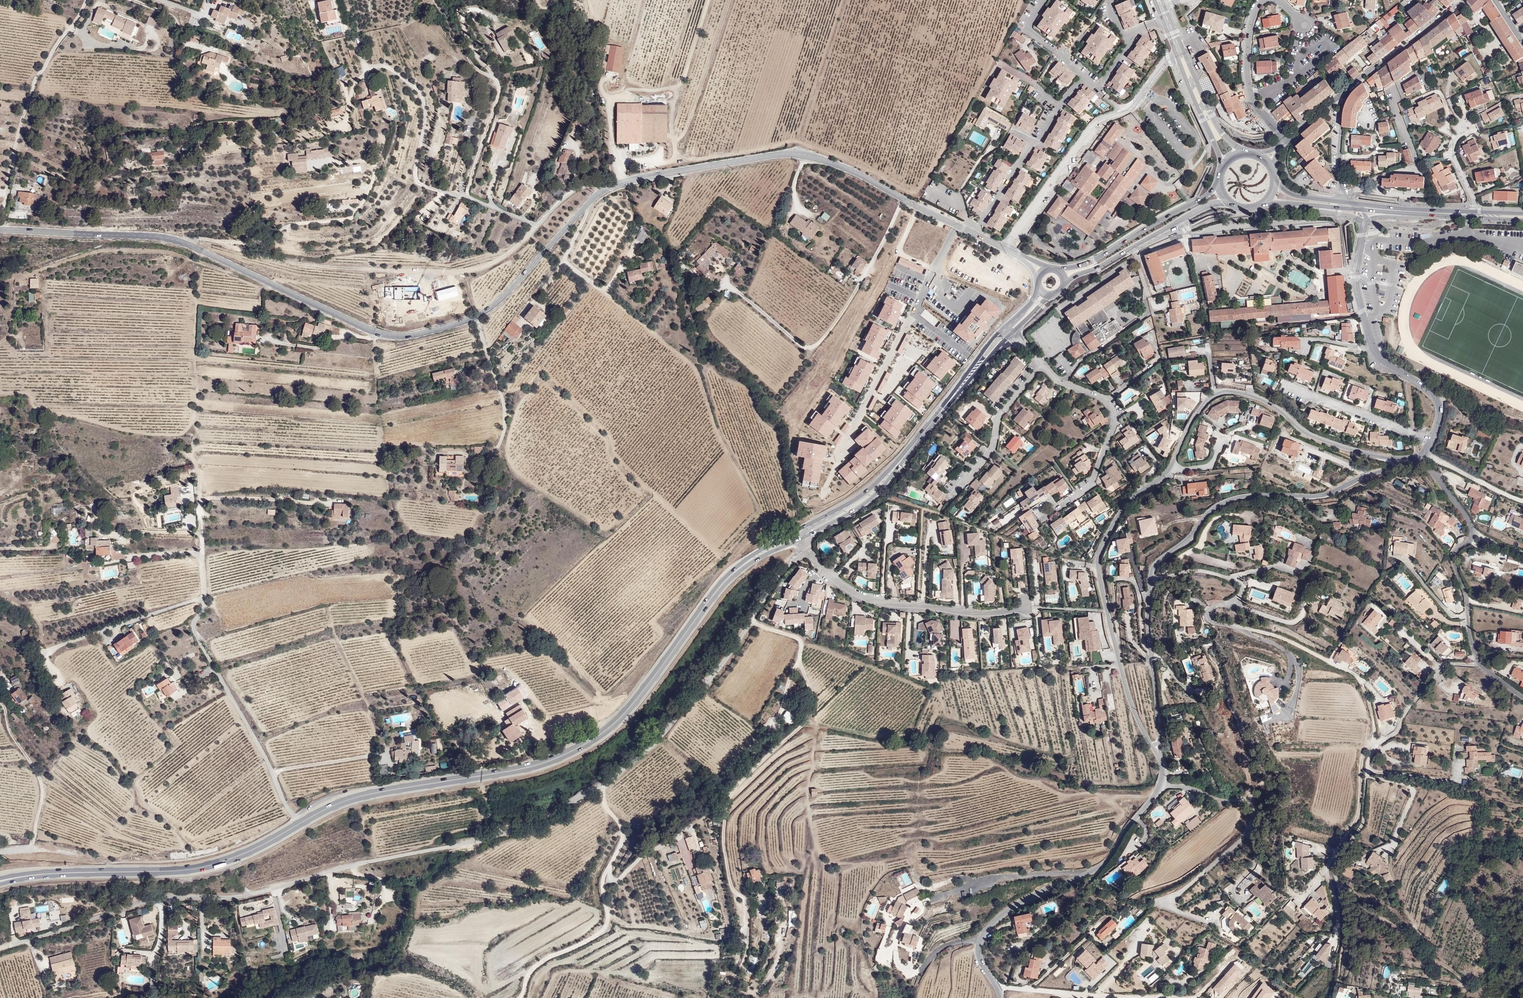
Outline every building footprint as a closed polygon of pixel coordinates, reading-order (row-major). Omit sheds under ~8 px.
[(334,0),(316,0),(312,1),(322,27),(341,24),(334,0)] [(1121,19),(1125,30),(1139,24),(1136,17),(1134,18),(1131,11),(1130,12),(1129,9),(1132,8),(1129,0),(1115,6),(1120,17),(1121,16),(1121,19)] [(1366,10),(1376,11),(1378,0),(1367,0),(1366,10)] [(1442,11),(1429,0),(1428,0),(1423,5),(1435,16),(1442,11)] [(1492,0),(1469,0),(1467,2),(1476,14),(1481,10),(1483,8),(1488,15),(1492,22),(1491,22),(1517,62),(1522,58),(1522,49),(1502,17),(1492,0)] [(1072,12),(1056,1),(1050,9),(1048,8),(1042,16),(1043,18),(1036,27),(1052,39),(1064,24),(1066,25),(1070,19),(1068,18),(1072,12)] [(1420,27),(1435,16),(1419,2),(1408,12),(1410,15),(1420,27)] [(1397,4),(1383,16),(1387,21),(1401,8),(1397,4)] [(239,23),(250,10),(228,6),(215,8),(213,16),(221,29),(239,23)] [(139,23),(102,7),(92,25),(139,43),(139,23)] [(1347,11),(1334,14),(1338,30),(1354,26),(1353,22),(1350,23),(1347,11)] [(1470,19),(1466,11),(1457,16),(1463,27),(1464,29),(1467,35),(1475,50),(1478,48),(1470,35),(1474,34),(1468,22),(1470,19)] [(1519,25),(1522,22),(1522,19),(1518,11),(1513,15),(1519,25)] [(1220,32),(1224,17),(1205,13),(1202,27),(1220,32)] [(1463,27),(1457,16),(1455,13),(1448,19),(1451,24),(1454,30),(1456,32),(1463,27)] [(1268,19),(1262,19),(1263,26),(1280,24),(1279,14),(1268,16),(1268,19)] [(1399,44),(1420,27),(1410,15),(1402,21),(1407,27),(1404,30),(1398,22),(1392,27),(1393,28),(1389,31),(1390,32),(1399,44)] [(158,20),(150,17),(148,23),(156,26),(158,20)] [(1379,23),(1381,21),(1381,22),(1380,23),(1382,26),(1387,23),(1383,18),(1378,22),(1379,23)] [(1448,19),(1440,25),(1448,39),(1451,37),(1448,34),(1450,32),(1447,27),(1451,24),(1448,19)] [(1375,33),(1380,29),(1375,22),(1370,26),(1375,33)] [(495,31),(503,50),(514,46),(511,37),(515,35),(511,25),(495,31)] [(1440,25),(1435,30),(1443,43),(1445,41),(1447,43),(1449,41),(1448,39),(1440,25)] [(1025,37),(1013,28),(1011,33),(1022,41),(1025,37)] [(1115,41),(1099,29),(1092,38),(1091,37),(1084,46),(1086,47),(1080,56),(1095,68),(1107,53),(1108,54),(1113,48),(1111,47),(1115,41)] [(1464,29),(1459,32),(1462,37),(1467,35),(1464,29)] [(1435,30),(1428,35),(1434,52),(1445,46),(1443,43),(1435,30)] [(1389,52),(1399,44),(1390,32),(1380,40),(1389,52)] [(203,36),(194,33),(191,41),(200,44),(203,36)] [(1277,35),(1259,37),(1261,48),(1263,48),(1263,50),(1279,47),(1277,35)] [(1373,64),(1379,59),(1361,35),(1348,46),(1352,52),(1355,56),(1366,70),(1369,67),(1358,52),(1364,47),(1374,60),(1372,61),(1373,64)] [(1428,35),(1421,40),(1429,60),(1436,58),(1434,52),(1428,35)] [(1154,45),(1143,37),(1135,46),(1136,47),(1135,49),(1134,49),(1127,58),(1139,67),(1143,60),(1142,59),(1146,53),(1145,52),(1147,50),(1150,52),(1154,45)] [(1379,59),(1389,52),(1380,40),(1374,44),(1372,42),(1370,43),(1369,43),(1368,44),(1379,59)] [(1421,40),(1414,45),(1418,56),(1420,59),(1421,63),(1429,60),(1421,40)] [(619,71),(624,46),(607,43),(605,51),(609,52),(606,69),(619,71)] [(1235,58),(1232,44),(1220,45),(1223,60),(1235,58)] [(1414,45),(1409,50),(1413,59),(1418,56),(1414,45)] [(1340,61),(1352,52),(1348,46),(1336,56),(1340,61)] [(1461,57),(1467,54),(1464,48),(1458,52),(1461,57)] [(1029,65),(1036,61),(1028,51),(1025,53),(1024,51),(1022,52),(1020,49),(1014,54),(1025,69),(1029,65)] [(1400,78),(1412,69),(1410,66),(1415,64),(1414,63),(1413,59),(1409,50),(1393,62),(1400,78)] [(234,58),(207,52),(202,71),(220,80),(234,58)] [(1207,52),(1197,57),(1200,63),(1202,62),(1207,72),(1218,92),(1214,94),(1218,100),(1221,98),(1229,114),(1235,111),(1238,119),(1247,115),(1237,94),(1231,96),(1234,94),(1232,90),(1231,90),(1222,74),(1220,75),(1207,52)] [(1477,53),(1473,54),(1480,66),(1483,64),(1477,53)] [(1340,61),(1336,56),(1334,58),(1335,60),(1323,69),(1322,68),(1319,70),(1321,72),(1324,69),(1327,74),(1330,73),(1334,78),(1344,70),(1345,71),(1343,72),(1345,75),(1348,72),(1340,61)] [(1361,74),(1366,70),(1355,56),(1352,58),(1354,61),(1352,62),(1361,74)] [(1272,60),(1256,61),(1257,73),(1273,72),(1273,70),(1277,69),(1277,61),(1271,61),(1272,60)] [(1471,74),(1475,71),(1466,61),(1454,70),(1464,82),(1469,78),(1470,79),(1473,77),(1471,74)] [(1057,62),(1049,70),(1055,75),(1056,74),(1058,76),(1057,77),(1063,82),(1064,81),(1067,83),(1074,75),(1071,73),(1070,73),(1068,72),(1065,69),(1066,68),(1063,65),(1062,66),(1060,64),(1057,62)] [(1393,62),(1388,65),(1395,82),(1400,78),(1393,62)] [(1135,72),(1123,64),(1116,73),(1116,74),(1115,76),(1114,75),(1107,85),(1119,94),(1124,88),(1122,86),(1126,80),(1125,80),(1127,77),(1130,79),(1135,72)] [(337,78),(347,74),(343,65),(333,70),(337,78)] [(1388,65),(1379,72),(1381,79),(1385,88),(1395,82),(1388,65)] [(1014,85),(1017,79),(1014,76),(1012,79),(1009,77),(1010,75),(1000,69),(995,79),(990,88),(986,96),(990,98),(989,100),(997,105),(998,103),(1003,105),(1011,91),(1014,85)] [(1379,72),(1367,82),(1371,86),(1375,84),(1376,90),(1383,88),(1381,79),(1379,72)] [(1418,76),(1403,85),(1407,94),(1423,88),(1418,76)] [(987,86),(990,88),(995,79),(992,77),(987,86)] [(468,82),(445,80),(446,106),(463,110),(468,82)] [(1336,93),(1326,80),(1302,99),(1312,111),(1336,93)] [(1083,100),(1086,97),(1089,100),(1094,94),(1083,84),(1076,93),(1072,98),(1071,98),(1066,104),(1077,113),(1082,107),(1080,106),(1085,101),(1083,100)] [(1369,95),(1365,84),(1356,91),(1352,95),(1347,102),(1345,110),(1344,128),(1356,128),(1357,115),(1359,106),(1361,102),(1365,98),(1369,95)] [(385,115),(376,87),(361,95),(363,109),(375,117),(385,115)] [(1480,88),(1464,95),(1468,108),(1494,98),(1491,89),(1486,91),(1486,93),(1482,94),(1480,88)] [(1443,107),(1439,96),(1437,97),(1436,93),(1431,96),(1431,98),(1427,100),(1426,99),(1418,103),(1419,106),(1416,108),(1416,109),(1413,110),(1411,106),(1407,108),(1410,114),(1408,115),(1411,122),(1415,120),(1415,122),(1420,120),(1419,118),(1426,115),(1426,114),(1443,107)] [(1299,122),(1312,111),(1302,99),(1299,95),(1294,99),(1290,94),(1283,100),(1299,122)] [(1521,101),(1521,99),(1514,100),(1516,110),(1522,109),(1522,106),(1522,110),(1522,100),(1521,101)] [(1099,105),(1104,111),(1108,107),(1104,101),(1099,105)] [(667,142),(666,102),(615,103),(616,142),(667,142)] [(1282,121),(1292,113),(1284,103),(1273,112),(1279,120),(1280,119),(1282,121)] [(1490,122),(1504,114),(1499,104),(1481,113),(1483,117),(1487,115),(1489,120),(1490,122)] [(1090,110),(1094,115),(1099,111),(1094,106),(1090,110)] [(1011,124),(984,109),(978,120),(975,125),(983,130),(988,122),(997,127),(1007,132),(1011,124)] [(1043,143),(1055,150),(1059,143),(1056,141),(1057,138),(1059,139),(1063,132),(1066,126),(1065,125),(1067,122),(1070,124),(1074,117),(1061,110),(1056,120),(1056,121),(1055,124),(1053,127),(1051,131),(1049,133),(1048,133),(1043,143)] [(1022,112),(1014,125),(1028,133),(1035,120),(1022,112)] [(1321,118),(1302,134),(1306,139),(1295,147),(1309,164),(1305,168),(1321,187),(1331,178),(1316,159),(1320,155),(1311,145),(1330,128),(1321,118)] [(491,145),(508,149),(513,125),(499,122),(497,131),(494,131),(491,145)] [(985,131),(989,125),(996,129),(997,127),(988,122),(983,130),(985,131)] [(1390,132),(1388,123),(1382,124),(1383,126),(1379,126),(1381,134),(1390,132)] [(1080,171),(1122,197),(1127,190),(1131,194),(1129,197),(1141,206),(1159,181),(1148,173),(1135,189),(1130,186),(1147,164),(1115,140),(1123,129),(1114,124),(1094,150),(1102,157),(1105,154),(1114,160),(1111,164),(1105,161),(1104,162),(1089,150),(1083,159),(1087,162),(1080,171)] [(1443,140),(1429,131),(1420,145),(1425,149),(1424,150),(1431,154),(1434,149),(1436,150),(1443,140)] [(1497,133),(1497,135),(1489,137),(1493,150),(1499,149),(1499,146),(1508,144),(1505,131),(1497,133)] [(456,144),(458,133),(447,132),(446,142),(456,144)] [(956,145),(961,136),(957,134),(952,143),(956,145)] [(1017,150),(1020,152),(1025,143),(1022,141),(1021,142),(1019,140),(1015,138),(1016,137),(1009,134),(1002,146),(1009,150),(1010,148),(1016,152),(1017,150)] [(1372,146),(1372,137),(1352,135),(1351,149),(1361,149),(1361,145),(1372,146)] [(1480,156),(1474,140),(1467,143),(1468,145),(1462,147),(1469,164),(1477,160),(1476,158),(1480,156)] [(308,171),(307,159),(333,156),(331,146),(306,150),(307,154),(298,156),(297,152),(287,153),(288,161),(292,160),(293,173),(308,171)] [(567,178),(574,151),(562,148),(559,162),(561,162),(558,173),(565,174),(564,177),(567,178)] [(1025,164),(1034,169),(1036,166),(1037,167),(1041,160),(1043,161),(1047,155),(1034,148),(1030,154),(1031,155),(1029,158),(1028,161),(1027,160),(1025,164)] [(1409,149),(1402,151),(1406,166),(1413,164),(1409,149)] [(165,150),(150,151),(151,164),(164,163),(163,158),(165,157),(165,150)] [(1388,157),(1380,157),(1379,167),(1388,167),(1388,164),(1396,164),(1396,154),(1388,153),(1388,157)] [(986,183),(984,186),(993,192),(995,189),(995,188),(996,186),(998,182),(1000,179),(1002,176),(1003,177),(1009,167),(997,159),(993,166),(996,168),(994,171),(992,170),(989,176),(985,182),(986,183)] [(1370,163),(1352,162),(1351,170),(1370,172),(1370,163)] [(1439,163),(1431,168),(1442,192),(1448,189),(1449,192),(1456,189),(1452,181),(1454,180),(1448,167),(1442,170),(1439,163)] [(1026,178),(1029,175),(1020,169),(1017,172),(1018,173),(1017,175),(1015,179),(1014,178),(1012,182),(1013,182),(1011,185),(1009,188),(1008,187),(1004,194),(1016,202),(1020,195),(1018,194),(1022,188),(1021,187),(1023,184),(1024,185),(1028,179),(1026,178)] [(1496,178),(1493,169),(1475,175),(1478,184),(1487,182),(1487,180),(1496,178)] [(1111,212),(1122,197),(1080,171),(1072,182),(1068,180),(1063,187),(1070,192),(1075,186),(1079,188),(1069,203),(1059,195),(1047,212),(1055,218),(1059,214),(1088,235),(1107,209),(1111,212)] [(1431,174),(1429,175),(1435,188),(1438,187),(1431,174)] [(1425,188),(1425,178),(1421,177),(1421,176),(1395,176),(1395,177),(1392,177),(1392,180),(1383,180),(1383,187),(1425,188)] [(521,207),(532,188),(521,181),(510,201),(521,207)] [(973,197),(969,204),(981,211),(987,202),(986,201),(988,199),(990,195),(980,189),(976,196),(978,197),(976,200),(973,197)] [(1516,201),(1516,192),(1498,191),(1498,201),(1516,201)] [(40,195),(20,192),(16,205),(36,207),(40,195)] [(658,193),(650,205),(663,214),(671,202),(658,193)] [(1008,215),(1012,209),(999,201),(993,210),(994,211),(993,213),(991,217),(990,216),(986,223),(998,231),(1002,224),(1000,223),(1004,217),(1002,216),(1004,213),(1008,215)] [(460,202),(454,215),(449,212),(446,219),(461,225),(470,207),(460,202)] [(823,211),(820,217),(826,221),(830,215),(823,211)] [(812,238),(819,228),(812,223),(809,226),(806,224),(795,216),(790,223),(803,233),(804,232),(812,238)] [(642,228),(636,237),(643,241),(648,232),(642,228)] [(1328,242),(1331,242),(1331,251),(1327,251),(1327,253),(1318,254),(1319,271),(1326,270),(1333,269),(1343,268),(1339,228),(1315,230),(1315,228),(1303,229),(1303,231),(1301,231),(1282,233),(1269,234),(1265,234),(1265,232),(1258,233),(1254,233),(1254,235),(1249,235),(1249,236),(1216,239),(1216,237),(1203,238),(1203,240),(1191,241),(1193,253),(1205,252),(1251,248),(1251,251),(1254,251),(1254,254),(1268,253),(1268,250),(1271,250),(1270,246),(1283,245),(1304,243),(1304,246),(1317,245),(1317,242),(1328,242)] [(703,263),(713,249),(723,257),(728,251),(715,242),(714,241),(712,241),(711,243),(702,255),(699,254),(697,258),(703,263)] [(1164,278),(1159,264),(1172,260),(1185,255),(1180,242),(1143,255),(1157,295),(1169,293),(1172,292),(1171,290),(1171,289),(1172,289),(1173,287),(1173,286),(1171,285),(1170,285),(1167,286),(1164,278)] [(1271,250),(1271,252),(1305,249),(1304,246),(1304,243),(1283,245),(1270,246),(1271,250)] [(859,277),(868,264),(859,257),(852,267),(856,270),(854,273),(859,277)] [(704,267),(706,265),(703,263),(697,258),(695,260),(700,264),(698,267),(701,270),(704,267)] [(901,259),(899,265),(922,275),(925,269),(901,259)] [(1169,269),(1172,263),(1172,260),(1159,264),(1164,278),(1167,276),(1168,273),(1169,269)] [(640,267),(627,270),(629,282),(643,279),(641,272),(655,269),(653,261),(639,263),(640,267)] [(1517,262),(1513,270),(1514,270),(1522,274),(1522,265),(1517,262)] [(743,271),(735,264),(731,268),(738,277),(743,271)] [(714,278),(710,274),(711,272),(704,267),(701,270),(706,274),(703,278),(709,284),(714,278)] [(1108,323),(1099,310),(1102,307),(1118,296),(1116,293),(1132,282),(1122,268),(1116,273),(1117,275),(1086,299),(1088,301),(1076,309),(1075,307),(1064,315),(1075,329),(1076,328),(1084,338),(1083,339),(1085,342),(1080,346),(1086,353),(1087,355),(1122,328),(1115,318),(1112,321),(1108,323)] [(1514,270),(1512,273),(1522,278),(1522,274),(1514,270)] [(1207,276),(1207,272),(1201,273),(1202,277),(1203,277),(1208,302),(1207,302),(1208,306),(1213,305),(1213,301),(1217,300),(1212,275),(1207,276)] [(1334,276),(1327,277),(1329,300),(1330,310),(1345,308),(1343,281),(1343,275),(1334,276)] [(39,278),(30,278),(30,288),(39,288),(39,278)] [(865,291),(870,282),(867,280),(861,288),(865,291)] [(29,301),(35,301),(35,297),(40,297),(40,292),(29,292),(29,301)] [(696,307),(710,295),(707,292),(700,300),(702,301),(696,307)] [(707,305),(710,302),(709,301),(713,297),(710,295),(696,307),(702,313),(707,307),(707,305)] [(901,305),(886,297),(882,303),(883,304),(876,317),(893,326),(895,323),(896,319),(894,318),(896,315),(898,316),(900,312),(898,311),(901,305)] [(1001,311),(986,299),(980,307),(976,304),(970,311),(969,309),(967,311),(970,313),(961,325),(959,323),(952,331),(969,344),(975,336),(976,337),(982,329),(984,331),(989,326),(986,323),(992,316),(995,318),(1001,311)] [(1076,309),(1088,301),(1086,299),(1075,307),(1076,309)] [(1182,320),(1178,300),(1177,300),(1171,301),(1170,302),(1171,308),(1169,309),(1172,322),(1177,321),(1182,320)] [(1330,310),(1329,300),(1232,309),(1233,321),(1221,322),(1221,329),(1235,328),(1235,321),(1277,317),(1277,319),(1297,317),(1297,315),(1311,314),(1319,313),(1319,315),(1330,314),(1330,310)] [(1197,302),(1187,304),(1189,310),(1198,308),(1197,302)] [(533,303),(524,318),(537,327),(547,312),(533,303)] [(1112,321),(1102,307),(1099,310),(1108,323),(1112,321)] [(921,315),(936,328),(941,322),(925,309),(921,315)] [(1232,309),(1220,311),(1221,322),(1233,321),(1232,309)] [(970,313),(967,311),(964,315),(965,315),(959,323),(961,325),(970,313)] [(1210,323),(1221,322),(1220,311),(1218,311),(1209,312),(1210,323)] [(1132,332),(1134,336),(1149,328),(1144,319),(1118,335),(1121,341),(1128,338),(1126,335),(1132,332)] [(512,340),(514,337),(516,339),(523,329),(511,320),(502,333),(512,340)] [(315,334),(326,337),(327,330),(330,330),(331,324),(319,321),(318,325),(305,322),(301,336),(314,339),(315,334)] [(243,329),(244,322),(235,322),(234,341),(256,343),(257,324),(249,323),(249,329),(243,329)] [(1354,340),(1353,329),(1350,330),(1349,323),(1340,323),(1342,341),(1354,340)] [(884,330),(872,324),(867,334),(869,334),(865,341),(866,341),(861,351),(874,358),(878,352),(881,345),(879,344),(876,342),(879,336),(882,337),(883,337),(886,331),(889,332),(891,333),(892,331),(885,328),(884,330)] [(910,336),(906,334),(902,343),(905,344),(906,345),(910,336)] [(1299,349),(1299,340),(1296,339),(1296,336),(1284,336),(1279,337),(1271,337),(1271,348),(1285,347),(1285,345),(1292,344),(1292,347),(1292,348),(1294,349),(1299,349)] [(1085,342),(1083,339),(1081,337),(1077,341),(1079,343),(1080,346),(1085,342)] [(1154,349),(1147,339),(1145,340),(1142,337),(1133,344),(1139,352),(1140,351),(1144,357),(1154,349)] [(1086,353),(1080,346),(1079,343),(1074,347),(1068,351),(1075,360),(1086,353)] [(1318,361),(1322,345),(1314,343),(1310,359),(1318,361)] [(1185,355),(1184,346),(1167,349),(1169,358),(1185,355)] [(946,353),(940,348),(939,350),(942,352),(937,358),(936,357),(934,360),(931,363),(929,361),(927,359),(922,365),(938,378),(943,372),(945,374),(950,368),(949,367),(954,361),(945,354),(946,353)] [(1339,359),(1341,354),(1325,348),(1323,354),(1325,355),(1323,358),(1327,360),(1326,364),(1341,370),(1344,361),(1339,359)] [(1117,369),(1124,364),(1116,354),(1111,358),(1112,361),(1104,367),(1109,375),(1113,380),(1118,376),(1120,374),(1118,371),(1117,369)] [(851,376),(860,359),(857,358),(853,365),(855,365),(853,369),(852,368),(848,375),(849,375),(851,376)] [(1272,369),(1274,364),(1271,363),(1271,360),(1264,358),(1261,368),(1272,371),(1272,369)] [(869,364),(860,359),(851,376),(849,375),(848,379),(844,386),(860,394),(863,387),(862,386),(866,379),(867,380),(874,366),(875,367),(876,365),(870,362),(869,364)] [(1203,365),(1203,362),(1198,363),(1197,360),(1187,361),(1188,365),(1189,370),(1190,376),(1205,374),(1204,370),(1203,365)] [(992,406),(996,401),(994,400),(996,398),(998,399),(1005,391),(1003,390),(1005,388),(1006,389),(1008,387),(1009,388),(1014,381),(1013,380),(1015,378),(1016,379),(1020,375),(1019,374),(1023,369),(1014,361),(1009,366),(1010,366),(1001,377),(1000,377),(983,398),(992,406)] [(1235,373),(1235,363),(1222,363),(1221,373),(1235,373)] [(1297,376),(1300,366),(1294,363),(1293,366),(1290,364),(1287,372),(1297,376)] [(454,366),(432,371),(434,380),(445,378),(447,383),(450,382),(449,375),(456,374),(454,366)] [(1010,366),(1009,366),(1000,377),(1001,377),(1010,366)] [(1310,383),(1313,374),(1303,369),(1304,368),(1300,366),(1297,376),(1296,378),(1310,383)] [(1105,378),(1109,375),(1104,367),(1099,370),(1097,368),(1085,376),(1091,385),(1103,376),(1105,378)] [(935,384),(916,369),(911,375),(915,378),(910,384),(905,389),(907,391),(910,393),(905,399),(918,409),(923,403),(921,401),(925,396),(923,394),(928,388),(930,390),(935,384)] [(880,392),(890,373),(886,371),(876,390),(880,392)] [(1339,391),(1343,383),(1333,379),(1332,381),(1326,378),(1322,388),(1329,391),(1330,388),(1335,390),(1339,391)] [(1042,398),(1045,394),(1046,395),(1048,392),(1047,392),(1050,388),(1043,382),(1040,385),(1040,386),(1036,391),(1038,392),(1032,397),(1042,406),(1046,401),(1044,400),(1042,398)] [(1131,391),(1132,390),(1129,386),(1120,394),(1125,400),(1133,394),(1131,391)] [(1365,402),(1368,393),(1352,387),(1349,396),(1356,399),(1365,402)] [(1171,409),(1170,394),(1165,397),(1161,389),(1150,396),(1158,411),(1166,406),(1168,410),(1171,409)] [(1137,396),(1132,399),(1134,402),(1145,395),(1143,393),(1139,397),(1137,396)] [(1077,402),(1079,396),(1073,394),(1071,400),(1077,402)] [(851,409),(833,396),(828,402),(830,404),(826,410),(822,416),(818,413),(813,420),(809,426),(827,439),(829,436),(832,437),(836,432),(833,430),(834,429),(832,428),(834,425),(836,427),(840,420),(839,419),(843,413),(845,415),(846,415),(851,409)] [(912,413),(893,397),(888,403),(892,406),(887,412),(882,418),(884,420),(886,421),(882,427),(880,425),(879,425),(878,426),(883,431),(885,429),(895,438),(900,432),(897,430),(902,424),(900,422),(905,417),(907,418),(912,413)] [(1386,411),(1389,400),(1379,397),(1376,407),(1386,411)] [(1395,415),(1398,407),(1394,405),(1395,403),(1389,400),(1386,411),(1395,415)] [(1237,414),(1237,408),(1243,408),(1244,402),(1228,401),(1213,408),(1208,415),(1218,422),(1222,417),(1230,414),(1237,414)] [(1105,417),(1096,404),(1092,408),(1091,406),(1084,410),(1087,415),(1090,414),(1093,418),(1088,421),(1091,426),(1100,420),(1102,424),(1109,420),(1106,416),(1105,417)] [(981,423),(987,416),(977,407),(974,411),(973,409),(964,419),(974,427),(976,425),(980,429),(983,425),(981,423)] [(1026,422),(1031,415),(1021,408),(1015,416),(1012,419),(1012,420),(1024,430),(1028,424),(1026,422)] [(1252,414),(1263,418),(1264,415),(1265,412),(1254,408),(1252,414)] [(1318,422),(1321,414),(1311,409),(1307,418),(1318,422)] [(1332,427),(1336,418),(1321,414),(1318,422),(1332,427)] [(1272,429),(1276,418),(1264,415),(1260,425),(1272,429)] [(1343,425),(1344,421),(1336,418),(1332,427),(1337,429),(1339,423),(1343,425)] [(1347,433),(1350,423),(1344,421),(1343,425),(1339,423),(1337,429),(1347,433)] [(846,433),(849,425),(844,422),(841,431),(846,433)] [(1356,436),(1359,426),(1350,423),(1347,433),(1356,436)] [(1207,443),(1209,435),(1207,434),(1209,428),(1200,425),(1198,431),(1198,433),(1196,439),(1197,440),(1195,446),(1196,452),(1198,452),(1200,459),(1208,457),(1206,450),(1204,451),(1203,447),(1205,442),(1207,443)] [(872,432),(866,426),(861,430),(863,432),(866,430),(870,434),(872,432)] [(1125,451),(1140,440),(1130,426),(1121,432),(1124,436),(1116,442),(1122,449),(1123,448),(1125,451)] [(1491,441),(1493,433),(1478,428),(1476,436),(1491,441)] [(885,447),(872,432),(870,434),(866,430),(863,432),(856,438),(861,444),(860,445),(862,448),(854,455),(855,457),(857,459),(849,466),(847,464),(838,472),(847,481),(849,479),(852,482),(861,474),(861,475),(867,470),(865,467),(873,460),(874,460),(882,454),(881,453),(880,451),(885,447)] [(1390,440),(1390,437),(1385,437),(1379,437),(1379,434),(1379,432),(1371,432),(1371,443),(1375,443),(1376,446),(1388,445),(1390,446),(1394,446),(1393,440),(1390,440)] [(833,441),(837,444),(843,436),(839,433),(833,441)] [(1021,441),(1014,434),(1005,445),(1012,451),(1021,441)] [(959,445),(956,449),(965,456),(970,451),(971,452),(977,444),(967,436),(964,440),(966,442),(961,448),(959,445)] [(1463,455),(1468,441),(1454,436),(1452,442),(1449,441),(1446,449),(1463,455)] [(1296,451),(1298,445),(1286,440),(1281,452),(1291,456),(1290,460),(1295,462),(1297,458),(1297,457),(1299,453),(1296,451)] [(827,450),(828,447),(800,442),(798,452),(799,452),(798,457),(805,459),(804,465),(806,466),(805,470),(803,485),(818,488),(821,473),(822,465),(823,458),(826,458),(827,450)] [(1261,451),(1256,449),(1257,447),(1243,443),(1242,445),(1236,443),(1233,453),(1240,455),(1241,452),(1252,456),(1251,459),(1257,462),(1261,451)] [(983,453),(987,449),(983,444),(979,448),(983,453)] [(1091,464),(1083,452),(1073,459),(1076,462),(1074,463),(1081,471),(1084,473),(1088,470),(1086,467),(1091,464)] [(435,462),(435,477),(440,477),(440,472),(446,472),(446,474),(464,474),(464,455),(455,455),(455,459),(447,459),(447,454),(439,454),(439,462),(435,462)] [(1151,467),(1145,459),(1143,461),(1138,454),(1127,462),(1132,470),(1136,468),(1137,471),(1140,475),(1151,467)] [(944,468),(949,462),(943,456),(938,462),(936,461),(930,469),(931,470),(929,473),(939,481),(941,478),(940,477),(937,475),(940,471),(943,474),(946,470),(944,468)] [(857,459),(855,457),(847,464),(849,466),(857,459)] [(1081,471),(1074,463),(1072,464),(1078,473),(1081,471)] [(994,481),(1002,471),(995,464),(988,472),(986,475),(984,473),(978,481),(976,479),(973,482),(979,488),(981,485),(985,487),(992,479),(994,481)] [(1320,479),(1324,470),(1317,467),(1316,470),(1313,469),(1311,474),(1320,479)] [(1116,484),(1122,480),(1113,468),(1105,474),(1107,477),(1105,478),(1101,481),(1104,485),(1106,491),(1113,494),(1114,493),(1115,491),(1119,488),(1116,484)] [(946,495),(935,485),(939,481),(935,477),(930,483),(929,482),(924,489),(927,492),(931,495),(939,502),(946,495)] [(1060,493),(1069,485),(1063,477),(1060,479),(1054,483),(1052,480),(1045,485),(1044,484),(1041,487),(1045,493),(1049,490),(1051,492),(1055,489),(1059,491),(1060,493)] [(987,489),(994,481),(992,479),(985,487),(987,489)] [(976,501),(981,496),(980,495),(976,492),(979,488),(973,482),(969,487),(972,490),(970,493),(965,499),(966,500),(961,507),(966,512),(972,505),(975,507),(978,503),(976,501)] [(1209,496),(1208,486),(1196,487),(1195,484),(1186,485),(1186,488),(1182,488),(1183,496),(1196,494),(1196,493),(1199,493),(1199,497),(1209,496)] [(178,485),(169,486),(171,494),(164,495),(167,511),(182,508),(178,485)] [(1045,493),(1041,487),(1037,489),(1033,485),(1026,490),(1025,492),(1028,496),(1020,501),(1025,508),(1029,505),(1027,502),(1031,500),(1032,502),(1036,499),(1035,497),(1039,494),(1040,496),(1045,493)] [(1486,495),(1471,489),(1468,496),(1473,498),(1472,500),(1475,501),(1470,512),(1476,515),(1477,513),(1478,513),(1480,508),(1486,511),(1491,502),(1484,499),(1486,495)] [(458,500),(458,490),(449,490),(449,500),(458,500)] [(1108,506),(1098,493),(1094,496),(1087,500),(1086,498),(1081,501),(1086,508),(1090,506),(1094,511),(1098,508),(1100,511),(1108,506)] [(1086,508),(1081,501),(1076,505),(1077,506),(1079,509),(1081,512),(1086,508)] [(334,502),(334,509),(332,509),(332,519),(351,519),(351,502),(334,502)] [(67,503),(56,503),(56,507),(50,507),(50,513),(67,513),(67,503)] [(969,514),(975,507),(972,505),(966,512),(969,514)] [(1362,522),(1362,524),(1372,525),(1373,518),(1368,517),(1368,514),(1366,514),(1367,506),(1359,505),(1358,512),(1354,511),(1355,517),(1356,522),(1362,522)] [(1456,518),(1432,505),(1429,510),(1434,512),(1428,525),(1431,526),(1437,513),(1450,519),(1446,527),(1452,530),(1455,524),(1454,523),(1456,518)] [(1019,516),(1024,523),(1026,521),(1030,527),(1027,528),(1031,532),(1028,534),(1031,539),(1032,538),(1033,539),(1039,535),(1038,534),(1039,534),(1033,525),(1037,522),(1031,514),(1032,513),(1030,509),(1019,516)] [(1078,522),(1085,517),(1081,512),(1079,509),(1076,511),(1074,509),(1063,517),(1068,524),(1076,518),(1078,522)] [(1427,520),(1430,513),(1422,509),(1418,516),(1427,520)] [(915,523),(915,513),(892,511),(891,523),(897,523),(897,521),(897,518),(904,519),(904,522),(909,522),(909,523),(915,523)] [(1441,536),(1450,519),(1437,513),(1431,526),(1430,527),(1435,529),(1433,531),(1441,536)] [(873,528),(881,523),(875,514),(860,523),(862,526),(859,529),(864,537),(867,535),(866,533),(873,528)] [(1522,529),(1522,519),(1512,514),(1508,523),(1522,529)] [(1069,525),(1062,516),(1050,524),(1057,534),(1064,528),(1069,525)] [(1153,519),(1139,522),(1142,537),(1156,534),(1153,519)] [(953,545),(947,521),(948,520),(946,520),(938,524),(943,548),(953,545)] [(864,537),(859,529),(862,526),(860,523),(853,528),(860,539),(864,537)] [(1251,539),(1252,526),(1234,524),(1233,534),(1241,534),(1242,540),(1240,541),(1240,542),(1241,544),(1236,545),(1236,551),(1250,548),(1250,546),(1249,539),(1251,539)] [(856,544),(846,528),(836,535),(841,543),(839,545),(844,552),(856,544)] [(985,555),(984,539),(979,539),(979,532),(967,532),(968,543),(969,543),(969,545),(974,545),(975,556),(985,555)] [(1130,543),(1134,542),(1132,533),(1127,534),(1128,537),(1117,540),(1120,553),(1131,551),(1130,543)] [(1098,543),(1102,537),(1097,534),(1094,540),(1096,541),(1098,543)] [(841,543),(836,535),(833,537),(838,545),(839,545),(841,543)] [(95,554),(110,554),(110,539),(96,539),(96,537),(85,537),(85,549),(95,549),(95,554)] [(1417,542),(1397,540),(1396,550),(1415,553),(1417,542)] [(1307,563),(1311,552),(1306,550),(1306,549),(1295,544),(1292,550),(1289,549),(1287,556),(1288,557),(1286,563),(1287,566),(1288,567),(1294,569),(1296,564),(1295,563),(1297,558),(1299,557),(1300,560),(1307,563)] [(1024,572),(1021,547),(1010,548),(1011,557),(1013,557),(1014,563),(1016,564),(1017,573),(1024,572)] [(1264,560),(1261,547),(1256,547),(1257,555),(1255,556),(1256,561),(1264,560)] [(124,558),(123,549),(111,550),(111,559),(124,558)] [(1512,556),(1512,553),(1500,551),(1499,558),(1511,560),(1522,562),(1522,558),(1512,556)] [(915,562),(910,554),(906,557),(903,553),(893,560),(897,565),(900,563),(904,568),(901,570),(900,571),(905,579),(915,572),(910,565),(915,562)] [(1128,577),(1129,558),(1121,559),(1121,563),(1119,563),(1119,577),(1128,577)] [(876,577),(877,563),(858,561),(858,570),(868,571),(867,577),(876,577)] [(953,587),(953,580),(953,573),(955,573),(955,569),(953,569),(948,561),(939,566),(941,569),(943,569),(943,577),(942,577),(942,593),(955,593),(955,588),(953,587)] [(1056,584),(1054,565),(1043,566),(1045,586),(1052,585),(1056,584)] [(1492,576),(1494,570),(1487,568),(1486,569),(1475,567),(1474,571),(1485,574),(1485,576),(1488,576),(1492,576)] [(806,571),(800,569),(794,577),(804,584),(806,580),(805,579),(808,575),(806,573),(804,572),(806,571)] [(1087,579),(1087,572),(1085,572),(1079,572),(1079,570),(1071,570),(1070,579),(1081,580),(1083,583),(1086,589),(1092,585),(1089,579),(1087,579)] [(1414,583),(1399,570),(1391,579),(1406,592),(1414,583)] [(997,588),(993,585),(995,583),(986,574),(982,578),(986,582),(983,584),(984,594),(984,596),(988,595),(988,601),(995,601),(995,596),(994,591),(997,591),(997,588)] [(804,584),(794,577),(793,576),(788,583),(790,585),(787,588),(795,590),(797,587),(800,589),(804,584)] [(1026,586),(1025,578),(1017,579),(1018,587),(1026,586)] [(810,589),(809,594),(821,597),(821,593),(823,587),(822,585),(821,584),(820,583),(818,582),(817,582),(816,585),(814,585),(813,590),(810,589)] [(1454,601),(1450,586),(1445,587),(1447,597),(1444,598),(1446,603),(1454,601)] [(1290,606),(1295,594),(1277,587),(1273,600),(1290,606)] [(795,590),(787,588),(785,588),(784,593),(783,593),(782,598),(783,599),(783,598),(790,600),(792,595),(798,596),(799,591),(795,590)] [(1424,599),(1416,589),(1407,597),(1411,601),(1413,604),(1416,602),(1424,611),(1431,604),(1425,597),(1424,599)] [(1136,607),(1135,600),(1132,601),(1131,591),(1125,592),(1126,603),(1124,603),(1126,614),(1132,613),(1132,609),(1135,608),(1136,607)] [(824,601),(825,598),(821,597),(809,594),(808,594),(806,602),(812,603),(812,606),(817,608),(819,600),(824,601)] [(1345,606),(1340,604),(1341,602),(1328,596),(1325,605),(1321,604),(1318,612),(1326,615),(1328,613),(1340,618),(1345,606)] [(845,616),(847,604),(834,602),(834,599),(829,598),(825,618),(832,620),(833,614),(845,616)] [(1512,608),(1515,609),(1515,606),(1518,607),(1518,606),(1520,607),(1522,600),(1515,598),(1512,608)] [(1424,611),(1416,602),(1413,604),(1411,605),(1415,610),(1416,609),(1420,614),(1424,611)] [(1192,627),(1192,609),(1187,609),(1187,605),(1176,605),(1176,610),(1180,610),(1180,627),(1192,627)] [(782,615),(785,609),(781,607),(780,610),(776,608),(771,620),(779,623),(780,619),(782,615)] [(793,623),(792,608),(789,608),(789,614),(782,615),(780,619),(784,619),(784,624),(793,624),(793,623)] [(797,608),(792,608),(793,623),(803,623),(803,614),(797,614),(797,608)] [(1376,628),(1385,617),(1376,610),(1374,612),(1372,610),(1368,614),(1370,616),(1364,623),(1370,628),(1373,625),(1376,628)] [(807,614),(803,614),(803,623),(803,630),(811,630),(811,624),(812,624),(812,618),(807,618),(807,614)] [(872,630),(874,618),(866,617),(866,615),(856,614),(854,630),(865,631),(865,630),(872,630)] [(1090,650),(1100,649),(1099,634),(1097,632),(1096,632),(1095,629),(1094,620),(1089,621),(1088,615),(1079,616),(1081,638),(1086,638),(1089,637),(1090,650)] [(1400,623),(1395,618),(1391,622),(1397,627),(1400,623)] [(1064,637),(1062,620),(1053,620),(1050,621),(1049,619),(1041,619),(1042,627),(1045,626),(1046,633),(1057,632),(1057,637),(1064,637)] [(1435,628),(1439,624),(1435,619),(1430,623),(1435,628)] [(929,629),(932,620),(926,622),(922,622),(918,624),(918,629),(929,629)] [(940,631),(938,627),(941,626),(939,621),(933,624),(932,620),(929,629),(932,632),(932,640),(931,645),(942,646),(943,636),(940,635),(939,632),(940,631)] [(1002,636),(1003,635),(1003,634),(1001,630),(1002,628),(1001,627),(996,627),(995,626),(989,626),(989,633),(993,633),(994,644),(998,644),(999,648),(1005,648),(1004,639),(1002,639),(1002,636)] [(1057,637),(1057,632),(1046,633),(1045,626),(1042,627),(1043,637),(1054,636),(1055,644),(1064,644),(1064,637),(1057,637)] [(901,639),(901,627),(898,627),(897,628),(896,631),(893,631),(893,627),(883,627),(882,632),(886,633),(886,638),(887,638),(892,638),(892,641),(892,646),(887,646),(887,652),(898,652),(898,639),(901,639)] [(1031,638),(1028,627),(1016,629),(1018,639),(1015,640),(1016,647),(1020,646),(1021,653),(1031,651),(1030,644),(1027,645),(1026,639),(1031,638)] [(121,655),(141,642),(133,630),(113,643),(121,655)] [(1510,645),(1511,632),(1501,631),(1500,639),(1498,639),(1498,644),(1510,645)] [(962,642),(963,662),(973,662),(972,644),(971,644),(970,632),(962,632),(962,642)] [(1444,641),(1440,636),(1432,644),(1442,654),(1446,656),(1449,656),(1453,650),(1446,644),(1445,645),(1442,643),(1444,641)] [(108,646),(116,660),(120,657),(113,644),(108,646)] [(1337,654),(1342,646),(1338,644),(1333,652),(1337,654)] [(1354,652),(1355,649),(1346,644),(1344,648),(1342,646),(1337,654),(1344,659),(1346,656),(1354,660),(1358,654),(1354,652)] [(935,676),(935,661),(934,661),(934,655),(922,654),(922,661),(924,661),(924,664),(924,672),(929,672),(929,676),(935,676)] [(1211,667),(1206,655),(1196,659),(1199,667),(1200,667),(1203,666),(1206,672),(1203,674),(1205,679),(1204,680),(1206,685),(1218,679),(1216,674),(1213,676),(1209,668),(1211,667)] [(1414,667),(1418,662),(1423,665),(1424,663),(1415,656),(1410,663),(1414,667)] [(1191,678),(1185,661),(1182,662),(1188,679),(1191,678)] [(1426,668),(1423,665),(1418,662),(1414,667),(1417,669),(1416,671),(1420,674),(1422,670),(1424,671),(1426,668)] [(1515,668),(1511,675),(1522,681),(1521,686),(1522,687),(1522,672),(1515,668)] [(1112,693),(1109,669),(1097,670),(1098,681),(1099,681),(1101,699),(1106,698),(1106,694),(1112,693)] [(1424,679),(1428,675),(1424,671),(1422,670),(1420,674),(1419,674),(1424,679)] [(16,675),(10,678),(15,687),(21,684),(16,675)] [(156,683),(162,693),(164,692),(166,695),(178,689),(174,681),(171,683),(168,677),(156,683)] [(1260,678),(1261,681),(1257,683),(1255,686),(1254,687),(1253,691),(1254,693),(1256,698),(1262,694),(1264,695),(1266,695),(1269,704),(1271,703),(1275,699),(1277,697),(1278,694),(1278,690),(1278,688),(1273,689),(1268,691),(1268,690),(1267,689),(1267,688),(1269,683),(1271,679),(1268,678),(1265,677),(1260,678)] [(19,703),(28,696),(20,686),(11,693),(19,703)] [(1480,694),(1470,689),(1468,686),(1466,686),(1464,687),(1463,689),(1462,693),(1461,693),(1461,699),(1475,702),(1476,699),(1477,698),(1479,699),(1481,696),(1480,694)] [(59,693),(69,713),(79,707),(73,694),(75,693),(72,687),(59,693)] [(496,701),(502,711),(523,697),(518,688),(496,701)] [(74,694),(79,706),(85,704),(79,692),(74,694)] [(32,695),(28,700),(34,706),(38,701),(32,695)] [(521,703),(506,711),(509,717),(504,720),(508,726),(503,728),(510,740),(522,733),(517,723),(528,717),(521,703)] [(1108,724),(1103,703),(1097,704),(1100,715),(1102,725),(1108,724)] [(1395,717),(1391,703),(1385,705),(1384,704),(1378,705),(1379,711),(1378,711),(1381,722),(1383,721),(1383,722),(1390,721),(1390,719),(1395,717)] [(1096,726),(1094,716),(1090,717),(1088,707),(1083,708),(1083,710),(1082,711),(1083,717),(1082,718),(1083,721),(1084,721),(1085,729),(1096,726)] [(788,711),(783,719),(789,723),(794,716),(789,712),(788,711)] [(17,722),(20,719),(14,712),(11,714),(17,722)] [(767,728),(774,723),(771,718),(764,722),(767,728)] [(1521,726),(1517,725),(1514,733),(1521,736),(1522,732),(1522,733),(1522,727),(1521,726)] [(420,756),(420,739),(414,739),(414,735),(404,735),(404,742),(401,742),(401,749),(395,749),(395,761),(413,760),(413,756),(420,756)] [(1185,756),(1182,738),(1171,740),(1173,754),(1171,754),(1172,761),(1175,761),(1174,758),(1185,756)] [(1428,754),(1429,746),(1415,745),(1414,756),(1416,756),(1416,763),(1429,764),(1430,754),(1428,754)] [(1467,752),(1471,752),(1473,751),(1473,756),(1471,756),(1471,759),(1470,759),(1470,763),(1473,763),(1473,767),(1470,767),(1467,767),(1466,767),(1466,772),(1472,772),(1472,774),(1474,774),(1474,767),(1474,760),(1478,760),(1487,760),(1487,762),(1496,762),(1496,756),(1491,756),(1491,753),(1478,753),(1478,751),(1477,751),(1477,746),(1467,746),(1467,752)] [(1183,773),(1188,767),(1185,765),(1180,770),(1183,773)] [(1183,798),(1181,795),(1170,804),(1173,808),(1174,810),(1181,803),(1179,801),(1183,798)] [(1184,813),(1187,810),(1189,813),(1194,809),(1183,798),(1179,801),(1181,803),(1174,810),(1173,808),(1169,812),(1175,818),(1171,821),(1175,826),(1186,816),(1184,813)] [(1186,825),(1189,830),(1200,822),(1196,816),(1190,821),(1190,822),(1186,825)] [(693,835),(685,837),(689,851),(697,848),(693,835)] [(1306,853),(1308,854),(1310,848),(1295,844),(1294,850),(1297,850),(1297,861),(1300,860),(1301,872),(1313,871),(1312,859),(1308,860),(1307,860),(1306,853)] [(668,854),(669,861),(682,859),(681,852),(668,854)] [(1387,861),(1375,853),(1372,857),(1384,865),(1387,861)] [(1139,862),(1143,858),(1140,854),(1135,857),(1139,862)] [(1130,877),(1148,862),(1143,858),(1139,862),(1135,857),(1132,860),(1130,859),(1126,862),(1127,864),(1122,868),(1130,877)] [(1389,868),(1384,865),(1372,857),(1367,866),(1371,868),(1371,869),(1371,871),(1368,872),(1375,876),(1379,874),(1384,878),(1387,884),(1395,880),(1393,874),(1391,874),(1391,872),(1387,870),(1389,868)] [(708,864),(697,868),(698,874),(697,874),(700,884),(713,880),(708,864)] [(1356,873),(1353,871),(1355,868),(1350,865),(1343,874),(1352,880),(1356,873)] [(1115,868),(1104,879),(1111,886),(1122,876),(1115,868)] [(750,872),(746,873),(748,879),(750,878),(761,875),(759,869),(756,870),(755,869),(750,870),(750,872)] [(1445,878),(1437,889),(1442,893),(1450,882),(1445,878)] [(1276,899),(1268,886),(1261,890),(1256,883),(1249,888),(1254,896),(1256,895),(1265,907),(1276,899)] [(1329,907),(1323,887),(1317,894),(1324,901),(1322,903),(1328,908),(1329,907)] [(920,896),(917,890),(903,897),(906,903),(920,896)] [(1069,902),(1075,897),(1071,892),(1065,897),(1069,902)] [(920,896),(906,903),(908,908),(922,901),(920,896)] [(1320,910),(1321,908),(1322,908),(1322,907),(1314,899),(1306,907),(1305,906),(1301,911),(1310,919),(1313,916),(1315,915),(1322,922),(1329,915),(1325,911),(1322,911),(1320,910)] [(901,920),(907,909),(895,903),(892,909),(890,908),(887,914),(901,920)] [(1251,923),(1228,905),(1224,909),(1228,912),(1229,912),(1232,914),(1228,918),(1227,921),(1228,928),(1230,929),(1232,931),(1235,928),(1236,926),(1234,925),(1235,923),(1245,931),(1251,923)] [(256,921),(256,923),(260,922),(261,928),(280,923),(276,907),(263,910),(264,912),(241,918),(243,924),(256,921)] [(29,910),(20,911),(21,918),(25,918),(26,922),(14,924),(16,933),(24,932),(24,930),(32,929),(32,928),(40,927),(39,919),(31,920),(29,910)] [(146,924),(143,915),(130,918),(135,935),(144,932),(145,936),(140,938),(142,944),(150,941),(148,936),(156,934),(153,922),(146,924)] [(361,922),(360,915),(337,917),(337,923),(361,922)] [(1027,927),(1034,926),(1032,917),(1026,918),(1026,920),(1016,922),(1018,938),(1028,936),(1028,933),(1027,927)] [(706,919),(699,921),(701,929),(708,927),(706,919)] [(1101,943),(1116,928),(1110,922),(1103,928),(1104,930),(1099,935),(1098,935),(1095,938),(1101,943)] [(318,933),(315,923),(290,929),(292,940),(298,939),(299,942),(308,940),(307,935),(318,933)] [(908,936),(911,928),(909,928),(903,926),(900,935),(898,942),(903,944),(902,948),(913,951),(914,948),(915,948),(915,946),(918,947),(919,944),(916,943),(918,939),(908,936)] [(724,939),(724,929),(720,929),(720,934),(716,933),(716,939),(724,939)] [(1116,930),(1111,934),(1115,939),(1120,934),(1116,930)] [(177,941),(169,942),(169,951),(192,950),(192,941),(189,941),(189,945),(178,945),(177,941)] [(1326,965),(1330,954),(1326,953),(1332,945),(1332,942),(1329,941),(1316,958),(1326,965)] [(1141,944),(1140,955),(1152,956),(1152,955),(1157,956),(1159,958),(1156,960),(1161,965),(1163,963),(1164,964),(1170,960),(1164,954),(1166,953),(1164,951),(1168,948),(1164,943),(1153,951),(1152,951),(1153,945),(1141,944)] [(231,945),(214,944),(214,956),(231,955),(231,945)] [(1208,966),(1212,953),(1214,953),(1216,946),(1209,944),(1206,950),(1202,948),(1200,955),(1198,956),(1197,958),(1198,959),(1196,958),(1194,964),(1195,964),(1193,970),(1203,973),(1205,965),(1208,966)] [(1108,966),(1102,960),(1095,967),(1093,965),(1095,962),(1085,952),(1078,958),(1088,969),(1087,970),(1086,971),(1094,980),(1104,971),(1103,970),(1108,966)] [(142,955),(129,953),(128,956),(123,955),(122,963),(131,964),(131,968),(141,969),(142,955)] [(751,954),(748,962),(755,965),(758,957),(751,954)] [(75,956),(53,962),(57,977),(64,975),(63,972),(77,967),(75,956)] [(1024,977),(1038,980),(1042,963),(1045,964),(1046,958),(1035,956),(1034,961),(1031,960),(1029,969),(1026,968),(1024,977)] [(1088,969),(1078,958),(1076,960),(1087,970),(1088,969)] [(1308,961),(1301,970),(1307,975),(1314,966),(1308,961)] [(1060,967),(1053,973),(1055,976),(1062,970),(1060,967)] [(1094,980),(1086,971),(1085,973),(1093,982),(1094,980)] [(1225,990),(1231,984),(1224,978),(1219,984),(1224,989),(1225,990)] [(1222,992),(1224,989),(1219,984),(1212,991),(1219,997),(1223,993),(1222,992)] [(1270,997),(1271,997),(1273,997),(1277,994),(1268,986),(1263,991),(1265,993),(1260,997),(1269,997),(1270,997)] [(1419,988),(1413,987),(1410,986),(1409,990),(1408,997),(1415,997),(1418,997),(1419,988)]
